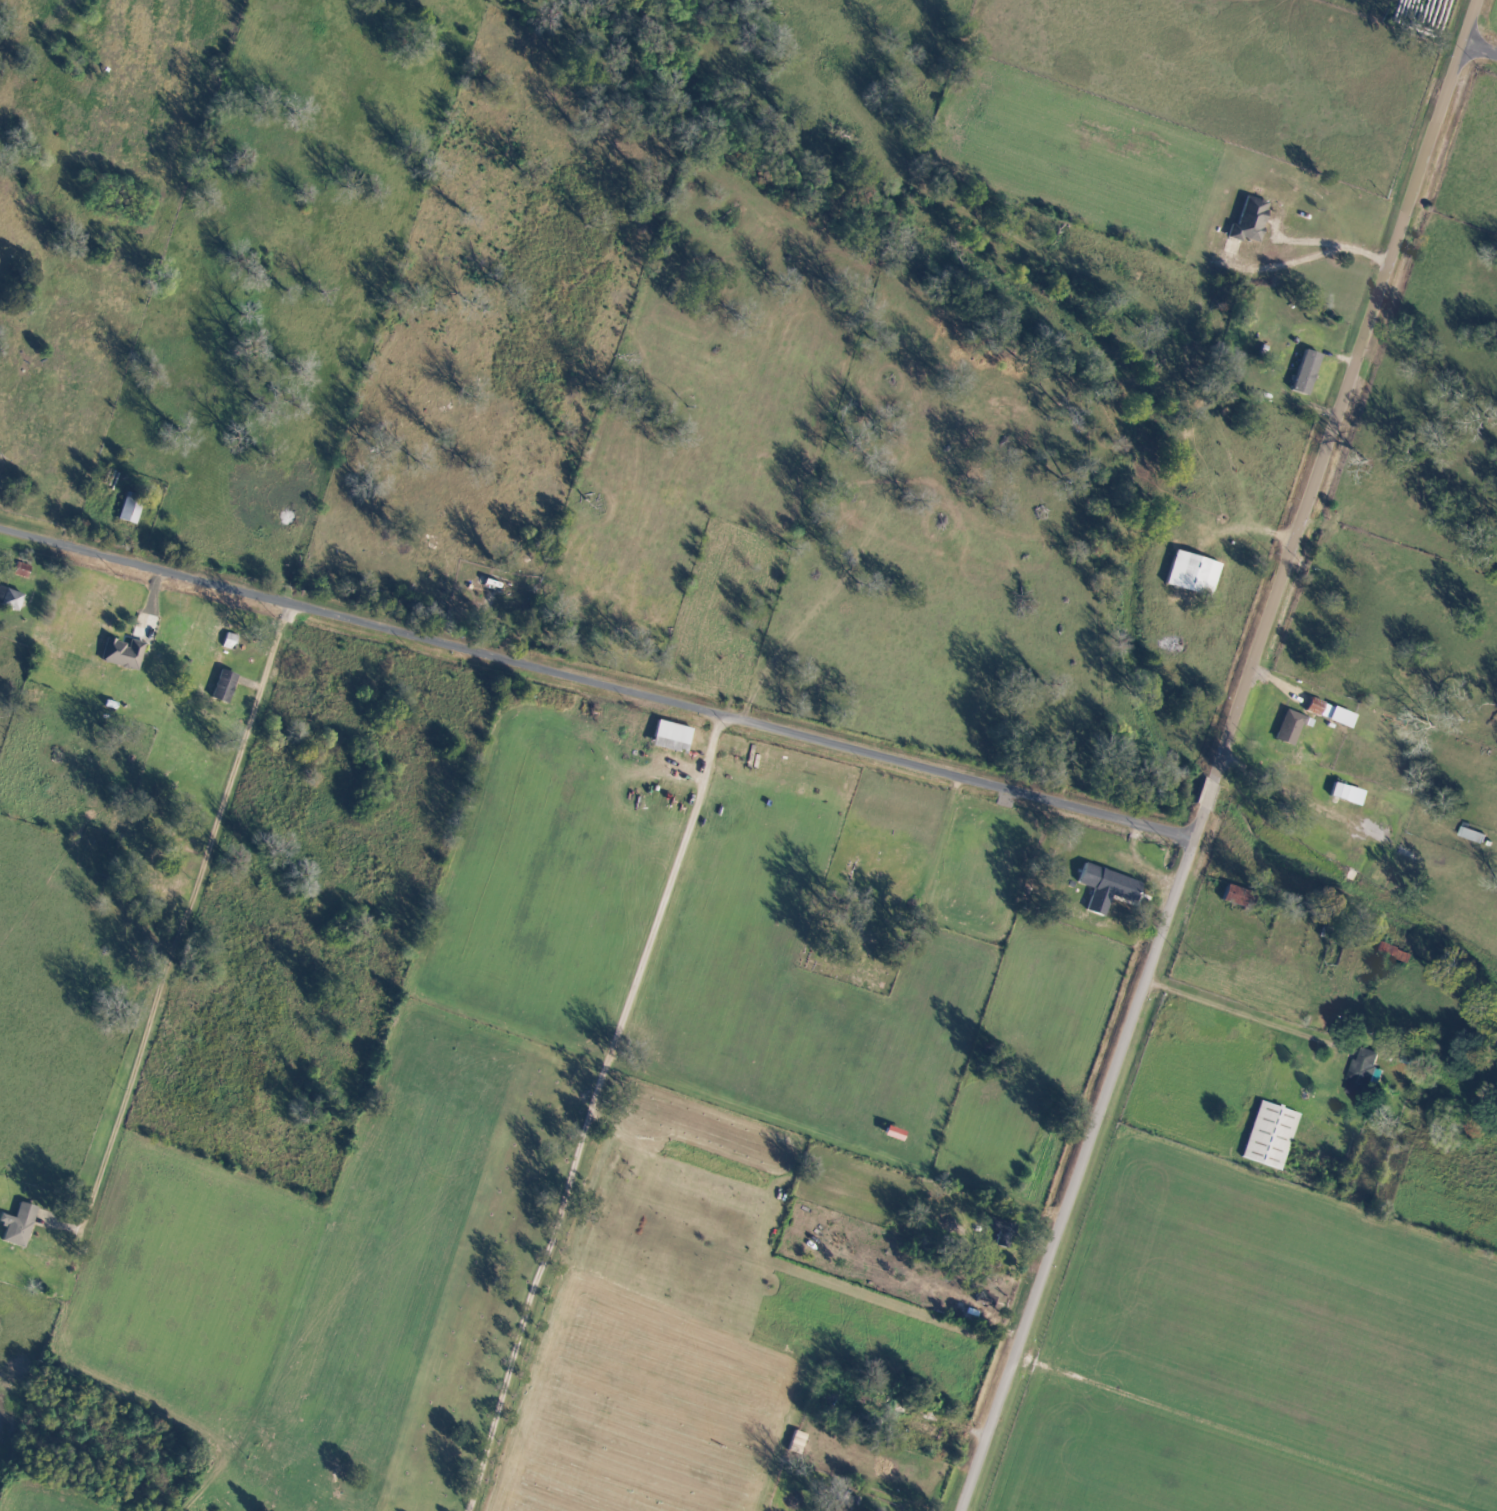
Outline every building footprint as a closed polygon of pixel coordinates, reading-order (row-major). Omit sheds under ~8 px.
[(1257,244),(1270,202),(1246,194),(1237,224),(1231,222),(1227,235),(1257,244)] [(1306,352),(1293,348),(1283,381),(1296,385),(1306,352)] [(1295,391),(1311,396),(1325,354),(1309,349),(1295,391)] [(139,491),(121,491),(121,519),(138,519),(139,491)] [(1220,561),(1175,548),(1165,583),(1210,596),(1220,561)] [(28,567),(17,562),(14,570),(24,574),(28,567)] [(17,610),(24,593),(0,584),(0,603),(17,610)] [(133,630),(151,633),(154,615),(137,612),(133,630)] [(239,635),(226,631),(221,645),(234,650),(239,635)] [(100,660),(138,669),(144,642),(106,633),(100,660)] [(237,671),(220,666),(211,696),(228,701),(237,671)] [(1309,711),(1354,730),(1360,715),(1315,696),(1309,711)] [(1276,731),(1294,740),(1305,716),(1288,707),(1276,731)] [(686,752),(691,726),(657,718),(651,745),(686,752)] [(1288,786),(1303,787),(1304,772),(1289,771),(1288,786)] [(1345,801),(1380,811),(1387,787),(1352,777),(1345,801)] [(1462,835),(1486,843),(1489,834),(1465,826),(1462,835)] [(1142,879),(1082,861),(1076,882),(1091,886),(1085,910),(1104,915),(1110,895),(1135,903),(1142,879)] [(1379,953),(1414,961),(1416,951),(1381,943),(1379,953)] [(1379,1050),(1358,1044),(1346,1091),(1367,1097),(1379,1050)] [(1240,1157),(1280,1170),(1298,1111),(1259,1099),(1240,1157)] [(887,1135),(906,1141),(909,1131),(890,1126),(887,1135)] [(35,1209),(18,1205),(15,1218),(5,1215),(0,1236),(0,1240),(26,1247),(35,1209)] [(980,1303),(996,1307),(999,1295),(983,1291),(980,1303)] [(803,1455),(810,1434),(798,1430),(791,1450),(803,1455)]
